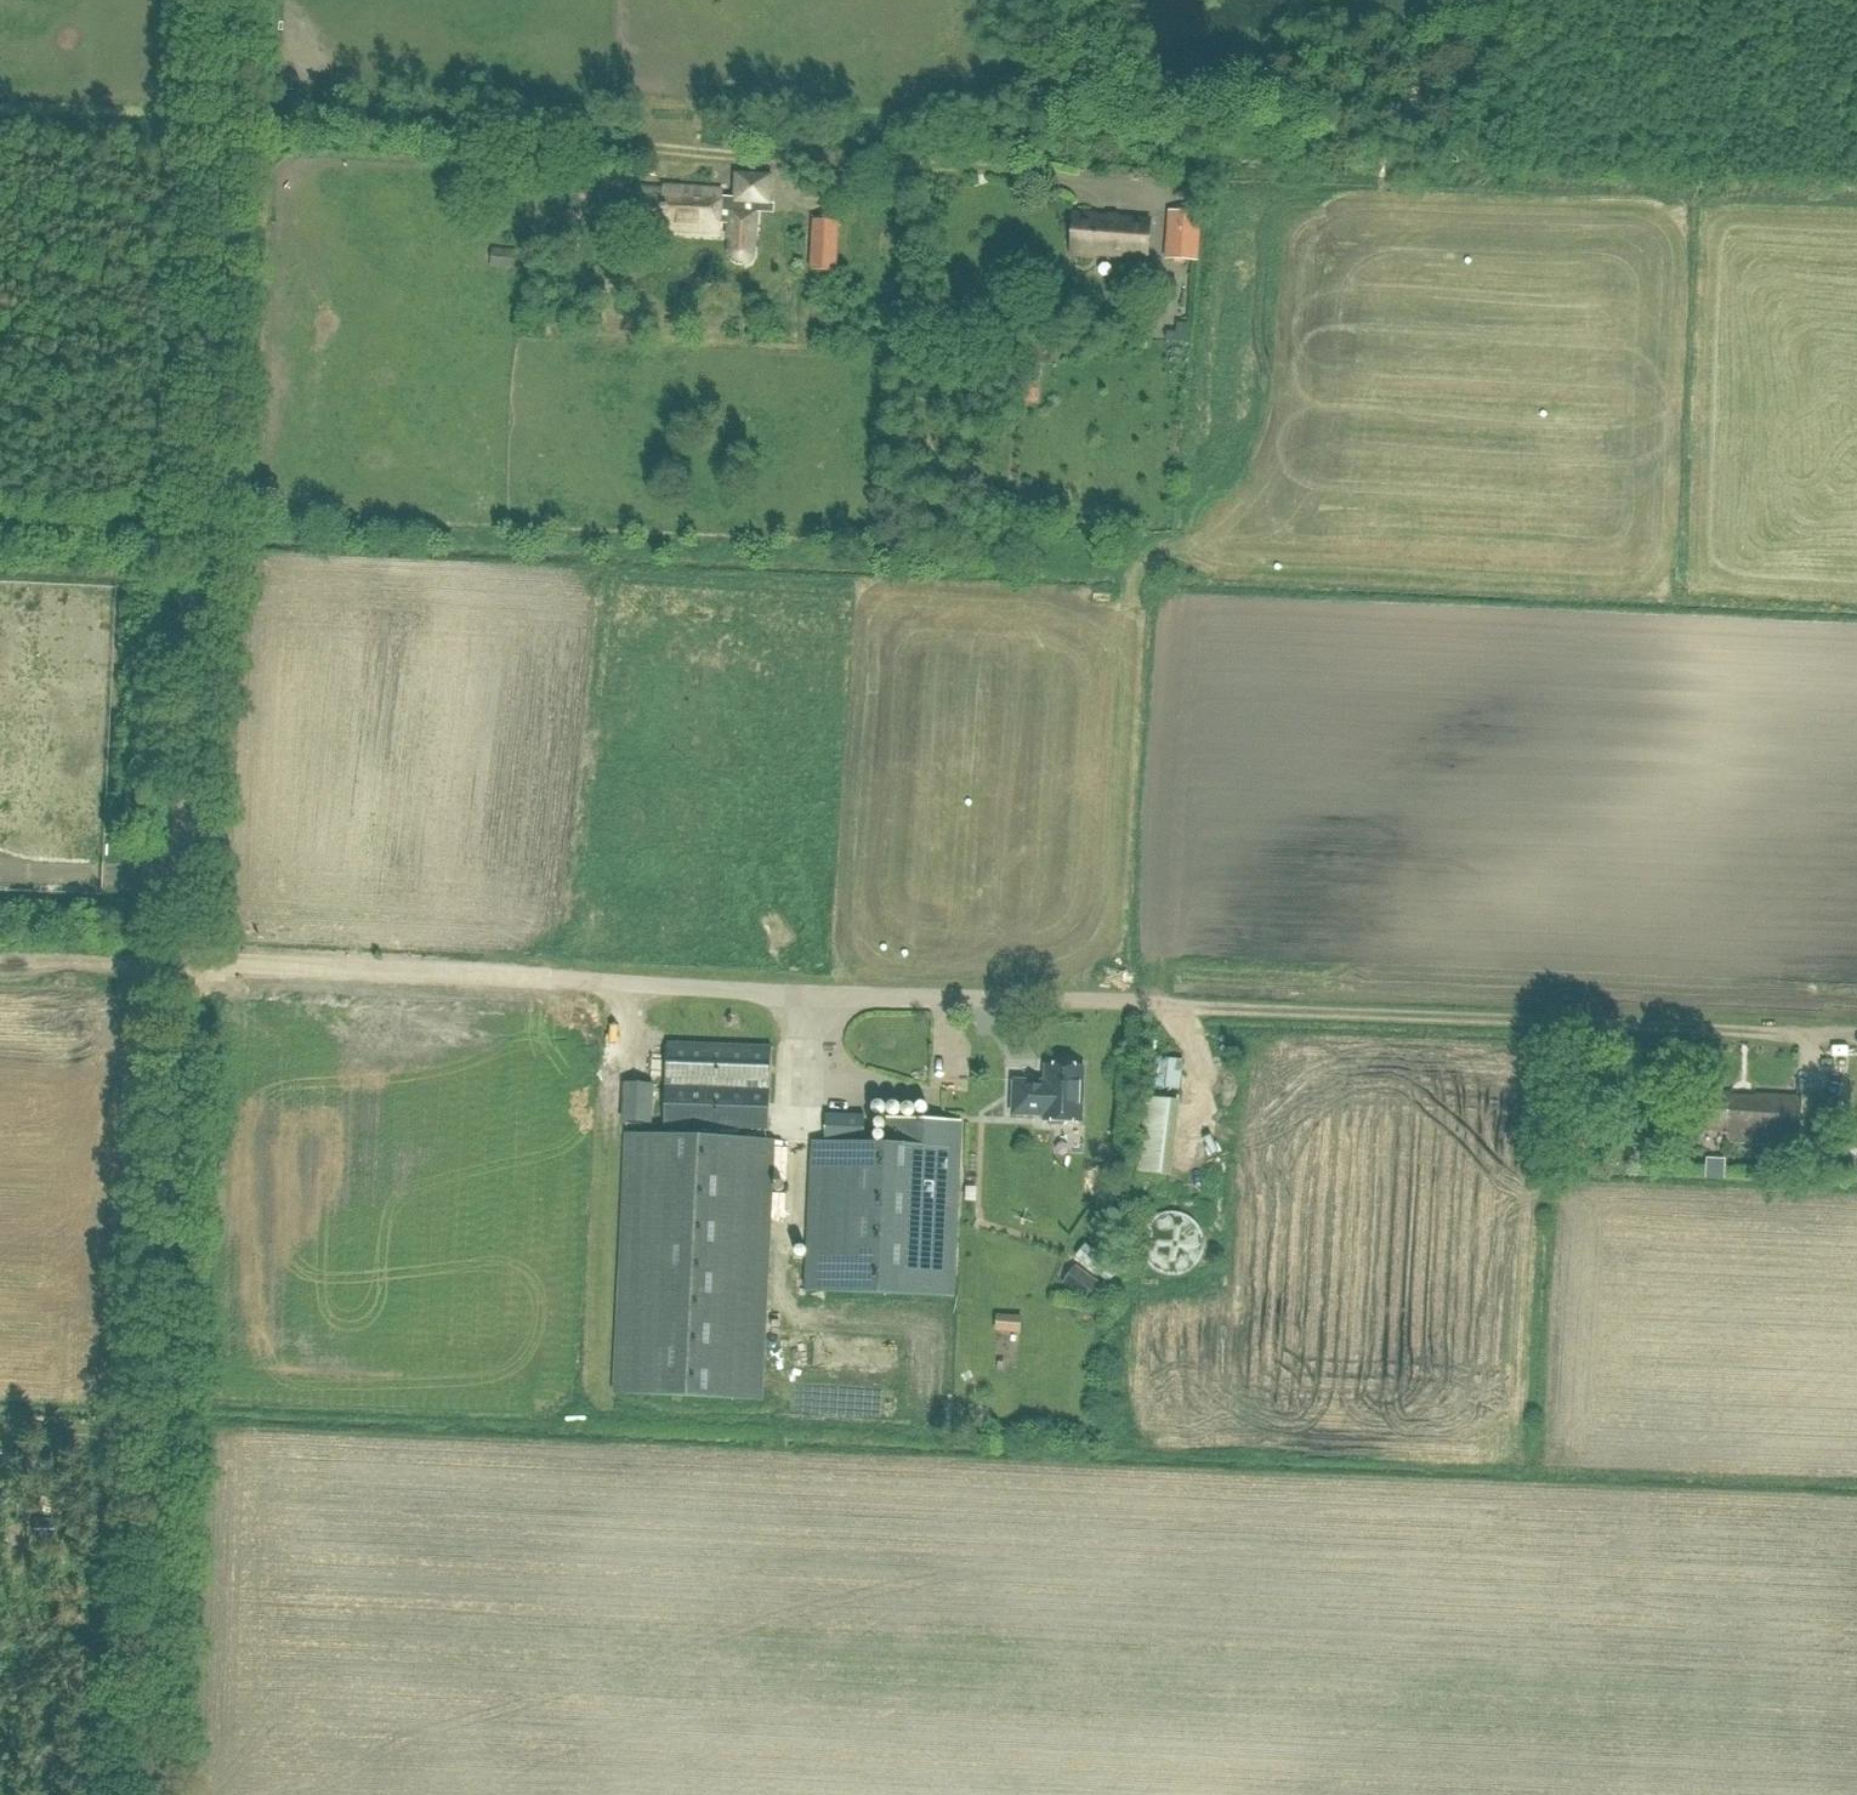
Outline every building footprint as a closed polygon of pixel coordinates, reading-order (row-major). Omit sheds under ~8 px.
[(640,230),(715,231),(715,219),(724,219),(724,250),(725,254),(728,258),(732,261),(737,261),(741,261),(745,258),(748,254),(750,250),(751,198),(763,198),(764,171),(735,171),(735,195),(715,195),(715,188),(666,187),(666,190),(643,190),(640,230)] [(1201,212),(1170,211),(1166,260),(1197,262),(1201,212)] [(1109,220),(1109,218),(1073,215),(1070,255),(1094,257),(1094,254),(1148,258),(1150,223),(1109,220)] [(806,216),(804,263),(831,265),(834,218),(806,216)] [(514,271),(517,251),(492,249),(490,268),(514,271)] [(667,1045),(664,1128),(769,1131),(772,1048),(667,1045)] [(1068,1064),(1068,1084),(1059,1083),(1059,1080),(1037,1079),(1036,1113),(1067,1114),(1067,1119),(1104,1120),(1106,1065),(1097,1064),(1097,1059),(1078,1058),(1078,1064),(1068,1064)] [(1165,1164),(1167,1089),(1146,1088),(1144,1163),(1165,1164)] [(1800,1146),(1802,1098),(1708,1093),(1706,1132),(1727,1133),(1726,1142),(1800,1146)] [(1839,1141),(1841,1100),(1811,1099),(1808,1139),(1839,1141)] [(887,1145),(813,1143),(809,1291),(956,1296),(962,1120),(888,1118),(887,1145)] [(627,1137),(619,1396),(767,1401),(774,1142),(627,1137)] [(1206,1248),(1206,1245),(1206,1241),(1205,1237),(1204,1234),(1203,1231),(1201,1228),(1199,1225),(1197,1222),(1194,1220),(1191,1217),(1188,1216),(1185,1214),(1182,1213),(1178,1212),(1175,1212),(1171,1212),(1168,1212),(1164,1213),(1161,1214),(1158,1216),(1155,1217),(1152,1220),(1149,1222),(1147,1225),(1145,1228),(1143,1231),(1142,1234),(1141,1238),(1140,1241),(1140,1245),(1140,1248),(1141,1252),(1142,1255),(1143,1258),(1145,1261),(1147,1264),(1149,1267),(1152,1270),(1155,1272),(1158,1273),(1161,1275),(1164,1276),(1168,1277),(1171,1277),(1175,1277),(1178,1277),(1182,1276),(1185,1275),(1188,1273),(1191,1272),(1194,1269),(1197,1267),(1199,1264),(1201,1261),(1203,1258),(1204,1255),(1205,1252),(1206,1248)] [(1099,1285),(1110,1272),(1088,1253),(1077,1266),(1099,1285)] [(568,1401),(569,1417),(589,1415),(587,1399),(568,1401)]
